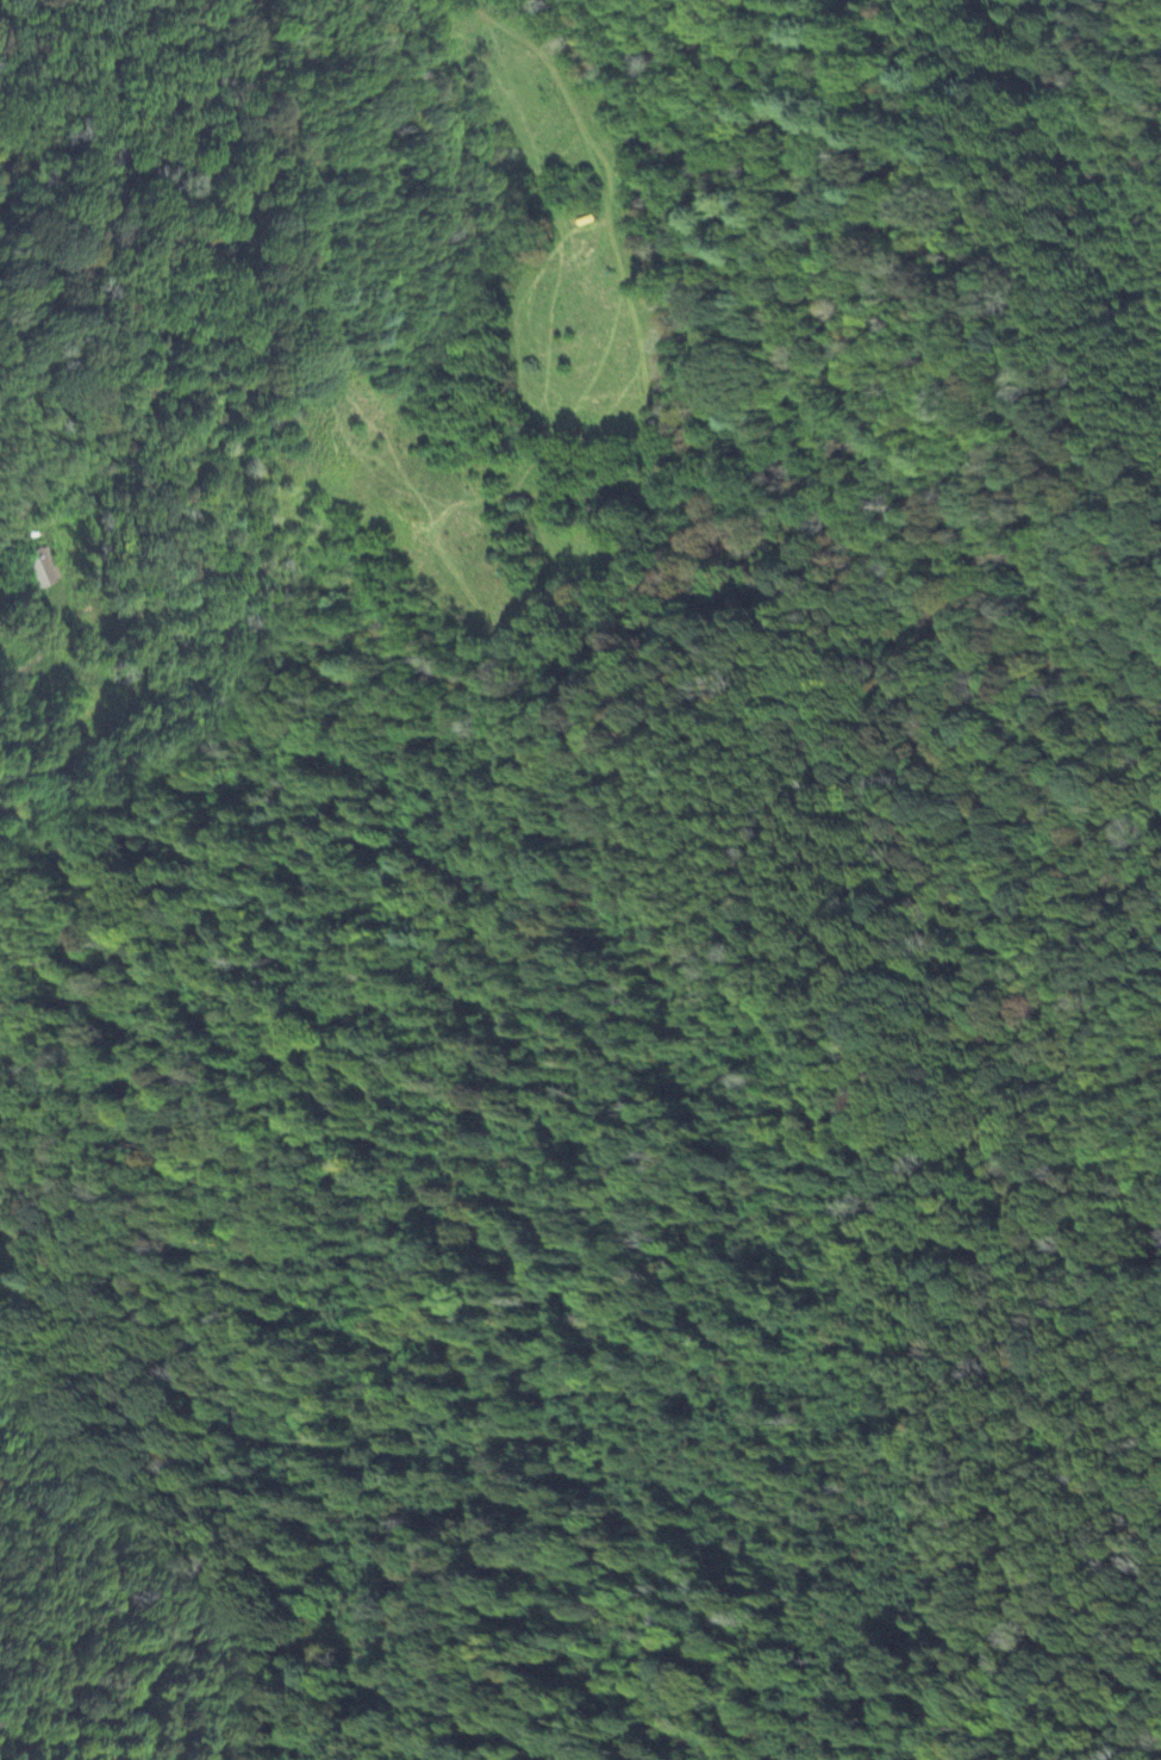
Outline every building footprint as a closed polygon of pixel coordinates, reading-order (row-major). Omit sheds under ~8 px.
[(63,580),(50,546),(22,556),(35,591),(63,580)]
